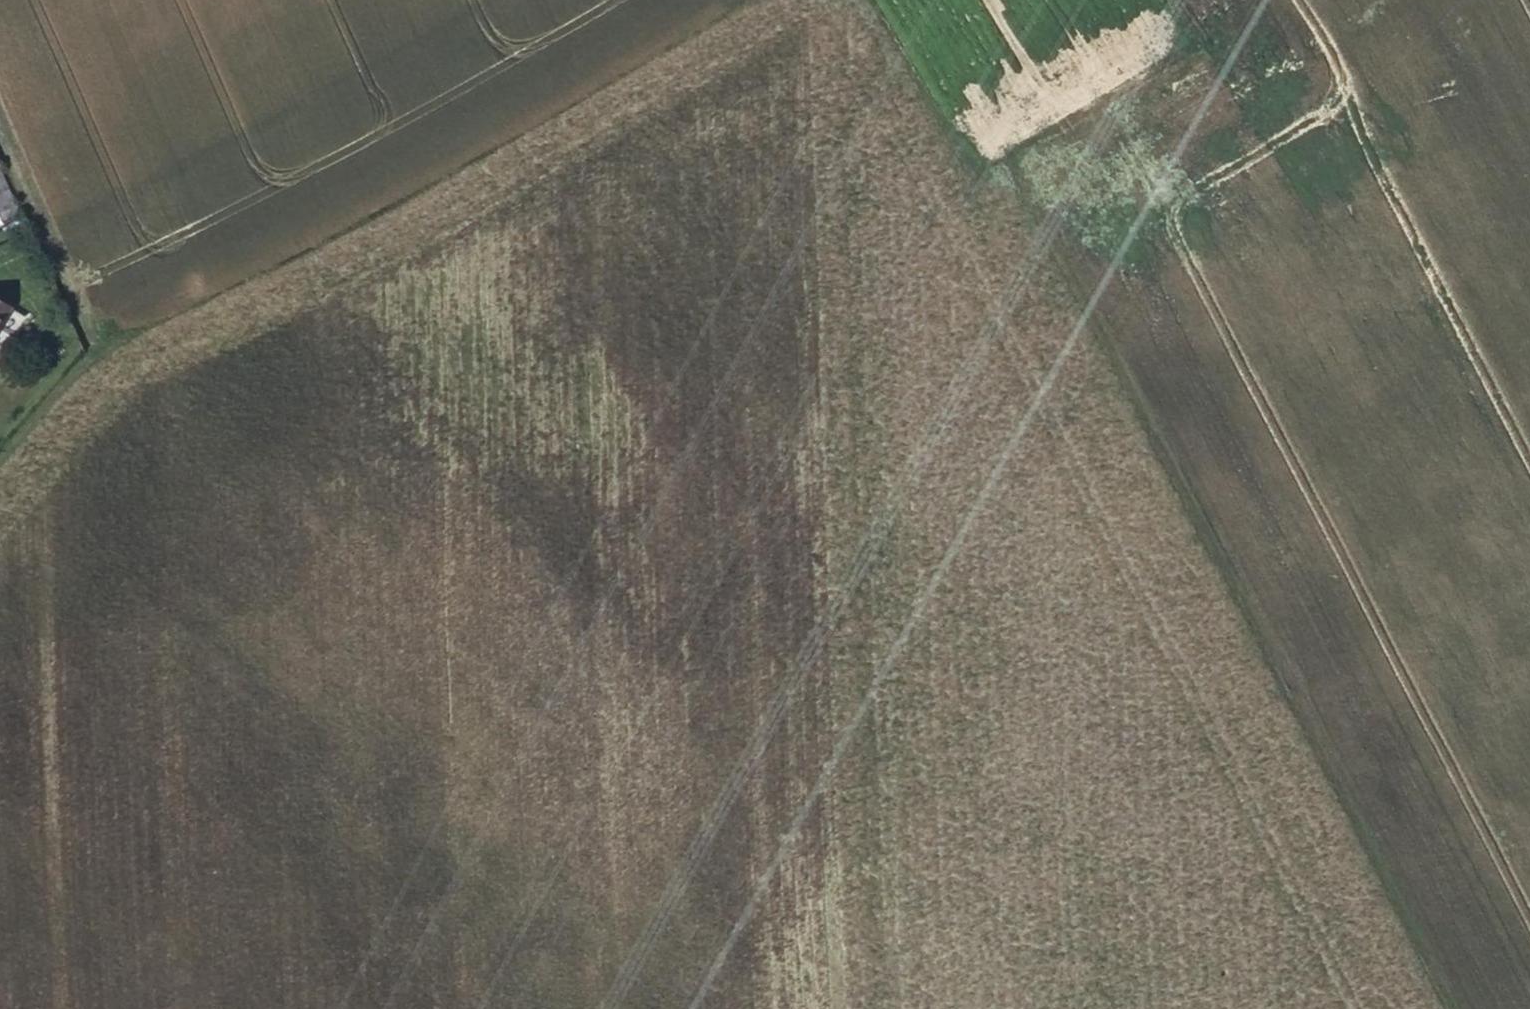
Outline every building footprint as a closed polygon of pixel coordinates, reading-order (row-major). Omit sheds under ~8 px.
[(10,306),(0,300),(0,322),(10,306)]
